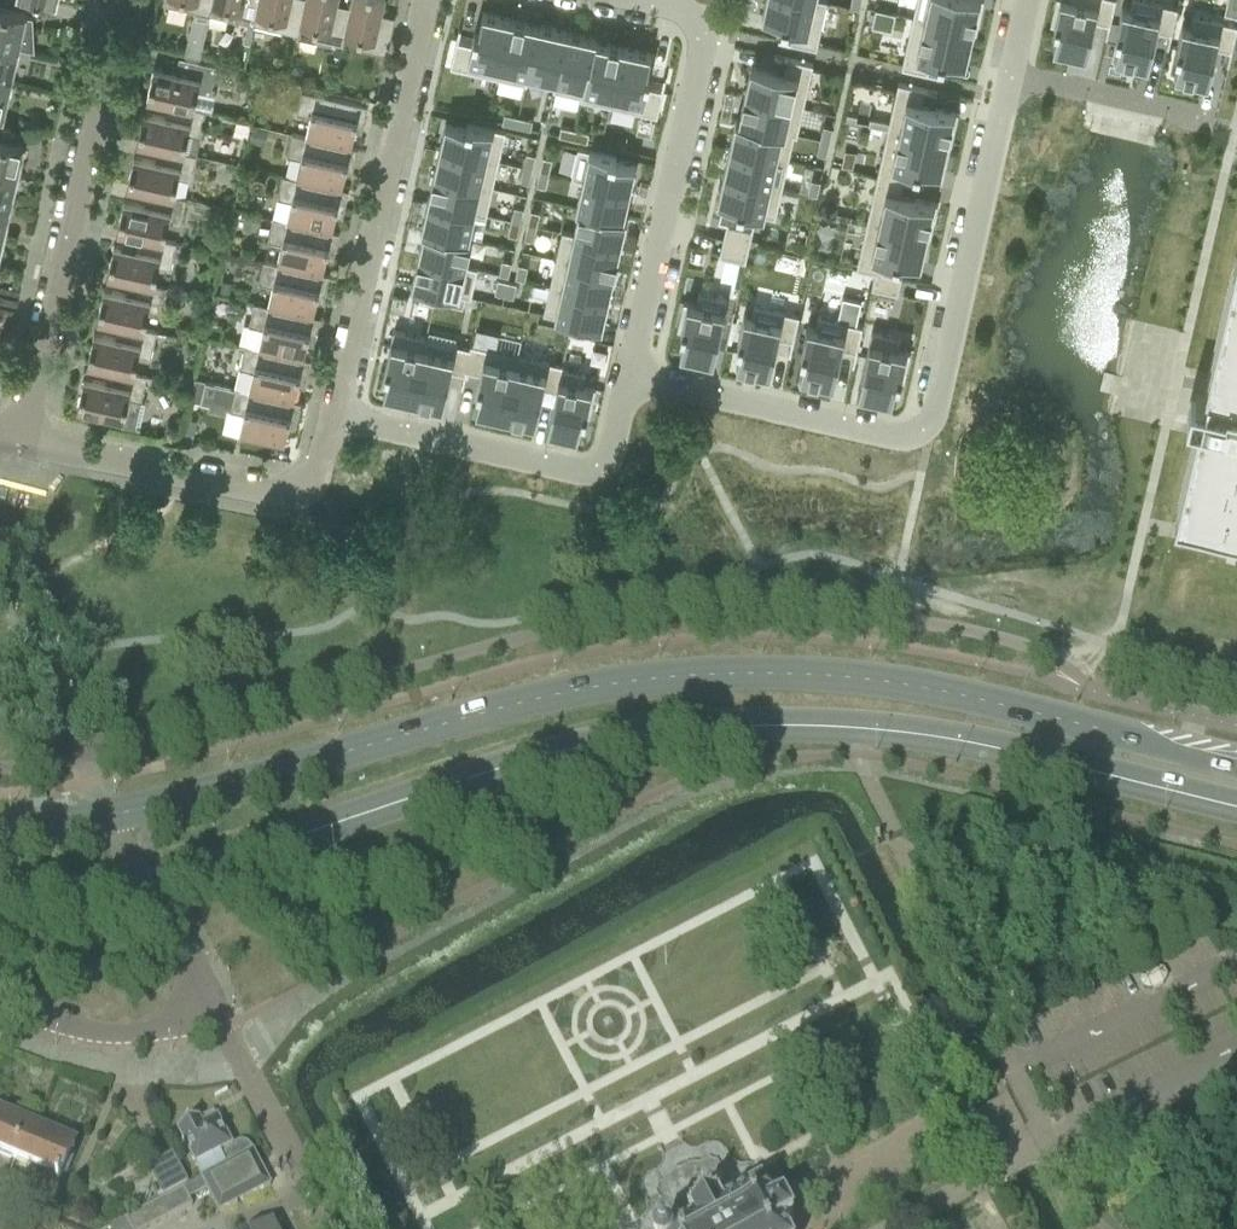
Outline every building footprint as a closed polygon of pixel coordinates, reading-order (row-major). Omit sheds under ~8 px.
[(168,5),(195,12),(210,15),(212,2),(213,0),(168,0),(168,5)] [(210,15),(228,19),(254,25),(259,0),(213,0),(212,2),(210,15)] [(298,35),(305,3),(291,0),(259,0),(254,25),(298,35)] [(298,35),(297,40),(316,44),(318,39),(342,45),(345,32),(349,13),(335,10),(337,0),(306,0),(305,3),(298,35)] [(345,32),(363,36),(361,49),(387,55),(394,23),(379,20),(384,0),(352,0),(349,13),(345,32)] [(762,17),(782,21),(781,25),(793,28),(790,41),(789,41),(788,43),(816,49),(827,1),(823,0),(765,0),(762,17)] [(850,7),(859,9),(861,0),(851,0),(850,7)] [(912,18),(973,32),(972,33),(976,34),(984,0),(916,0),(912,18)] [(1050,24),(1057,26),(1052,47),(1086,55),(1094,21),(1108,24),(1107,26),(1109,26),(1115,0),(1055,0),(1050,24)] [(1113,65),(1146,72),(1156,31),(1169,34),(1169,36),(1171,36),(1177,8),(1140,0),(1132,0),(1130,9),(1122,8),(1115,35),(1119,36),(1113,65)] [(16,47),(33,51),(32,30),(21,27),(23,16),(32,18),(32,17),(25,16),(26,14),(2,9),(0,8),(0,44),(16,47)] [(456,39),(450,67),(497,78),(511,19),(482,13),(478,33),(474,32),(471,45),(458,41),(458,40),(457,40),(456,39)] [(1174,78),(1207,86),(1216,48),(1229,51),(1229,53),(1230,53),(1231,53),(1234,40),(1236,26),(1193,16),(1191,27),(1182,25),(1175,53),(1179,53),(1174,78)] [(912,18),(901,68),(929,75),(929,74),(929,73),(928,72),(931,59),(944,62),(945,58),(966,63),(972,33),(973,32),(912,18)] [(511,19),(497,78),(527,85),(529,73),(528,73),(539,25),(511,19)] [(248,23),(244,42),(250,43),(254,25),(248,23)] [(539,25),(528,73),(529,73),(555,79),(556,79),(567,32),(539,25)] [(555,79),(553,90),(581,97),(582,97),(595,41),(596,41),(597,38),(567,32),(556,79),(555,79)] [(188,45),(186,55),(200,58),(203,48),(203,44),(189,41),(188,45)] [(581,97),(580,100),(610,106),(623,47),(596,41),(595,41),(582,97),(581,97)] [(8,83),(10,83),(14,66),(12,65),(16,49),(16,47),(0,44),(0,81),(8,83)] [(623,47),(610,106),(657,117),(663,89),(661,88),(661,90),(647,87),(650,75),(646,74),(651,53),(623,47)] [(750,66),(744,95),(803,108),(813,64),(785,58),(785,60),(786,60),(783,74),(750,66)] [(175,104),(207,111),(212,112),(216,94),(211,93),(217,66),(185,59),(182,74),(154,68),(147,98),(175,104)] [(264,78),(260,94),(277,98),(281,82),(264,78)] [(898,83),(887,129),(948,143),(948,144),(951,145),(958,113),(921,105),(924,91),(925,92),(925,90),(898,83)] [(292,133),(292,134),(358,149),(351,147),(357,122),(364,123),(368,106),(302,91),(297,114),(311,117),(306,137),(292,133)] [(738,120),(738,122),(794,134),(794,136),(797,136),(803,108),(744,95),(738,120)] [(144,112),(137,142),(165,148),(197,155),(201,137),(207,111),(175,104),(172,118),(144,112)] [(504,114),(502,123),(516,126),(518,117),(504,114)] [(518,117),(516,126),(530,130),(532,120),(518,117)] [(736,120),(729,148),(788,161),(794,136),(794,134),(738,122),(738,120),(736,120)] [(445,122),(439,148),(498,162),(505,131),(467,123),(466,127),(445,122)] [(823,126),(820,140),(829,142),(833,128),(823,126)] [(253,127),(250,143),(264,146),(268,131),(253,127)] [(560,127),(558,136),(573,139),(575,130),(560,127)] [(887,129),(877,176),(905,182),(904,181),(907,168),(919,171),(920,167),(941,172),(948,144),(948,143),(887,129)] [(575,130),(573,139),(587,142),(589,133),(575,130)] [(283,176),(282,177),(348,192),(349,191),(342,189),(348,164),(354,166),(358,149),(292,134),(287,156),(301,159),(297,179),(283,176)] [(15,176),(18,162),(20,163),(24,145),(0,139),(0,173),(15,176)] [(820,140),(817,154),(826,156),(829,142),(820,140)] [(127,186),(155,193),(174,197),(178,178),(191,181),(197,155),(165,148),(162,163),(134,156),(127,186)] [(439,148),(433,175),(492,189),(498,162),(439,148)] [(578,148),(571,179),(582,182),(582,180),(630,191),(636,165),(615,160),(616,156),(578,148)] [(729,148),(723,175),(782,188),(788,161),(729,148)] [(526,153),(523,167),(532,169),(536,155),(526,153)] [(543,157),(539,171),(549,173),(552,159),(543,157)] [(523,167),(520,181),(529,184),(532,169),(523,167)] [(539,171),(536,185),(546,187),(549,173),(539,171)] [(10,207),(14,190),(12,190),(15,176),(0,173),(0,205),(10,207)] [(433,175),(427,202),(475,213),(475,214),(486,216),(492,189),(433,175)] [(723,175),(717,201),(723,203),(718,222),(726,223),(726,222),(753,228),(756,214),(775,218),(782,188),(723,175)] [(877,176),(867,221),(927,234),(927,236),(930,236),(938,205),(901,196),(900,196),(903,183),(905,183),(905,182),(877,176)] [(282,177),(273,219),(339,234),(339,233),(332,232),(338,207),(345,208),(348,192),(282,177)] [(582,182),(576,208),(579,209),(579,208),(624,218),(624,217),(630,191),(582,180),(582,182)] [(811,180),(808,194),(817,196),(820,182),(811,180)] [(124,201),(117,231),(145,237),(164,241),(168,223),(181,225),(187,199),(174,197),(155,193),(152,207),(124,201)] [(427,202),(421,230),(424,231),(424,230),(469,240),(469,238),(475,214),(475,213),(427,202)] [(1,237),(4,223),(6,224),(10,207),(0,205),(0,237),(1,237)] [(514,207),(511,221),(520,223),(524,209),(514,207)] [(573,233),(573,235),(620,245),(627,218),(624,217),(624,218),(579,208),(579,209),(573,233)] [(530,210),(527,224),(537,227),(540,212),(530,210)] [(264,261),(263,262),(329,276),(330,276),(323,274),(328,249),(335,251),(339,234),(273,219),(268,241),(282,244),(278,264),(264,261)] [(511,221),(508,235),(517,237),(520,223),(511,221)] [(867,221),(856,269),(875,273),(875,272),(883,274),(883,272),(886,259),(899,262),(900,258),(921,263),(927,236),(927,234),(867,221)] [(727,222),(723,239),(749,245),(753,228),(727,222)] [(527,224),(524,239),(533,241),(537,227),(527,224)] [(424,231),(418,256),(466,267),(466,266),(472,239),(469,238),(469,240),(424,230),(424,231)] [(562,231),(555,259),(614,272),(620,245),(573,235),(573,233),(562,231)] [(206,238),(204,247),(219,251),(223,235),(213,233),(206,238)] [(107,275),(135,281),(154,285),(158,267),(171,270),(177,244),(164,241),(145,237),(142,251),(114,245),(107,275)] [(723,239),(719,256),(746,262),(749,245),(723,239)] [(1235,258),(1208,372),(1206,383),(1203,394),(1196,392),(1196,394),(1191,393),(1186,412),(1191,413),(1191,415),(1198,417),(1195,427),(1177,507),(1174,518),(1208,526),(1236,532),(1236,248),(1235,258)] [(418,256),(412,285),(422,287),(437,290),(471,298),(477,268),(466,266),(466,267),(418,256)] [(555,259),(549,286),(608,299),(614,272),(555,259)] [(502,260),(499,275),(508,277),(511,262),(502,260)] [(254,303),(254,304),(320,319),(320,318),(313,317),(319,292),(326,293),(329,276),(263,262),(259,283),(273,287),(268,307),(254,303)] [(518,264),(515,278),(525,280),(528,266),(518,264)] [(875,273),(871,289),(898,295),(902,277),(883,272),(883,274),(875,272),(875,273)] [(498,279),(494,293),(504,295),(507,281),(498,279)] [(98,319),(125,325),(144,329),(148,311),(161,314),(167,288),(154,285),(135,281),(132,295),(104,289),(98,319)] [(222,281),(220,292),(230,294),(232,283),(222,281)] [(507,281),(504,295),(513,298),(517,284),(507,281)] [(549,286),(543,314),(572,321),(587,324),(602,327),(608,299),(549,286)] [(422,287),(419,300),(434,304),(437,290),(422,287)] [(683,302),(677,330),(684,331),(680,353),(713,360),(727,300),(698,293),(696,305),(683,302)] [(804,355),(798,383),(832,391),(841,350),(855,353),(854,354),(856,354),(856,355),(862,327),(856,325),(861,302),(842,297),(837,321),(817,317),(815,328),(807,326),(801,354),(804,355)] [(245,346),(244,346),(310,361),(311,361),(304,359),(309,334),(316,335),(320,319),(254,304),(249,326),(244,325),(239,345),(245,346)] [(741,344),(735,369),(769,376),(777,339),(791,342),(791,343),(792,344),(793,344),(799,316),(754,306),(751,317),(743,316),(737,343),(741,344)] [(572,321),(568,334),(584,337),(587,324),(572,321)] [(88,363),(115,370),(134,373),(138,355),(151,358),(157,332),(144,329),(125,325),(122,340),(94,334),(88,363)] [(388,371),(384,392),(411,398),(422,350),(425,338),(393,331),(385,370),(388,371)] [(871,332),(858,393),(891,400),(896,379),(904,381),(910,353),(897,350),(900,339),(871,332)] [(411,398),(410,402),(442,409),(450,372),(464,375),(469,348),(454,345),(452,356),(422,350),(411,398)] [(464,375),(463,376),(464,376),(465,377),(466,371),(479,374),(477,387),(480,388),(476,409),(503,415),(505,416),(518,356),(470,345),(469,348),(464,375)] [(244,346),(235,389),(301,404),(301,403),(294,402),(300,376),(307,378),(310,361),(244,346)] [(503,415),(501,422),(533,430),(543,389),(555,391),(558,380),(560,380),(563,369),(564,366),(518,356),(505,416),(503,415)] [(555,391),(547,429),(577,436),(582,415),(590,416),(596,388),(583,386),(586,374),(563,369),(560,380),(558,380),(555,391)] [(134,373),(115,370),(112,384),(84,378),(78,408),(124,418),(123,425),(141,429),(147,404),(141,403),(147,377),(134,373)] [(195,379),(190,400),(201,402),(230,409),(235,389),(206,382),(206,381),(195,379)] [(301,404),(235,389),(230,409),(230,411),(244,414),(239,436),(284,446),(290,419),(297,420),(301,404)] [(1199,672),(1195,689),(1209,692),(1213,676),(1199,672)] [(15,1161),(29,1127),(0,1115),(0,1155),(15,1161)] [(202,1178),(201,1179),(207,1190),(219,1212),(270,1186),(251,1147),(250,1146),(248,1144),(245,1143),(243,1142),(241,1142),(240,1142),(232,1147),(217,1119),(202,1127),(199,1120),(177,1131),(202,1178)] [(29,1127),(15,1161),(46,1174),(31,1209),(45,1216),(64,1170),(67,1171),(74,1155),(71,1154),(74,1147),(29,1127)] [(171,1155),(148,1167),(164,1196),(187,1184),(171,1155)] [(645,1205),(646,1207),(646,1209),(646,1211),(646,1212),(645,1213),(644,1215),(643,1217),(642,1218),(640,1219),(645,1228),(786,1228),(793,1226),(783,1207),(773,1212),(770,1205),(773,1203),(773,1202),(790,1192),(777,1167),(767,1173),(764,1167),(748,1175),(743,1166),(741,1167),(739,1167),(736,1167),(735,1166),(732,1165),(731,1164),(729,1162),(728,1160),(716,1166),(712,1160),(711,1161),(709,1160),(707,1159),(706,1159),(706,1158),(654,1185),(655,1186),(655,1187),(655,1189),(654,1190),(653,1192),(656,1198),(645,1204),(645,1205)] [(201,1179),(182,1188),(188,1199),(207,1190),(201,1179)] [(182,1188),(123,1218),(129,1228),(145,1228),(191,1205),(188,1199),(182,1188)]
